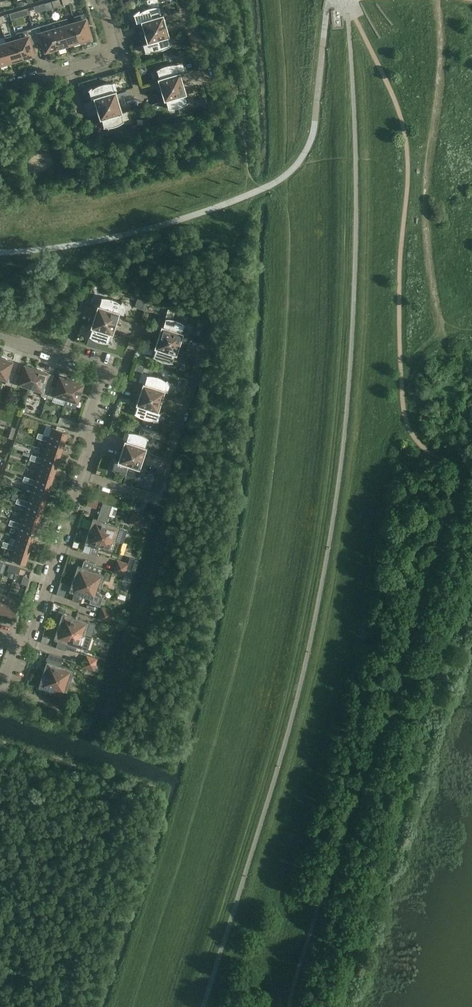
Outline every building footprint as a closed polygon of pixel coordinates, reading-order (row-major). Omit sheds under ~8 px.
[(155,29),(166,25),(164,19),(163,19),(162,16),(163,15),(163,14),(161,15),(159,7),(160,7),(157,7),(153,7),(149,8),(155,29)] [(143,25),(142,25),(144,32),(155,29),(149,8),(145,9),(142,11),(140,12),(139,11),(139,10),(133,14),(134,15),(134,14),(136,22),(136,23),(141,21),(141,22),(142,22),(143,25)] [(61,19),(61,20),(63,26),(68,44),(72,43),(72,45),(81,42),(80,41),(74,23),(69,25),(67,18),(61,19)] [(61,20),(57,21),(50,23),(57,48),(57,49),(66,47),(65,45),(68,44),(63,26),(61,20)] [(80,41),(91,38),(86,20),(74,23),(80,41)] [(50,23),(33,28),(36,41),(42,39),(46,51),(57,48),(50,23)] [(155,29),(161,50),(166,48),(168,47),(171,45),(171,44),(170,45),(168,37),(170,37),(169,35),(168,36),(167,33),(168,32),(166,25),(155,29)] [(22,58),(23,58),(34,55),(30,43),(36,41),(33,28),(15,33),(16,36),(17,40),(22,58)] [(157,51),(161,50),(155,29),(144,32),(146,39),(147,38),(148,42),(147,42),(147,43),(143,44),(145,52),(145,53),(152,53),(152,51),(154,51),(157,51)] [(6,43),(11,61),(14,60),(15,62),(23,59),(23,58),(22,58),(17,40),(16,36),(5,39),(6,43)] [(8,64),(8,62),(11,61),(6,43),(4,37),(0,39),(0,66),(8,64)] [(180,73),(180,72),(178,72),(176,65),(177,65),(177,64),(174,64),(170,64),(166,65),(172,86),(183,83),(181,76),(180,77),(179,73),(180,73)] [(159,83),(161,90),(172,86),(166,65),(162,67),(159,68),(158,69),(157,68),(155,70),(158,78),(158,80),(159,79),(160,82),(159,83)] [(106,83),(102,84),(108,105),(119,102),(117,95),(116,96),(115,92),(116,92),(116,91),(114,91),(112,84),(112,83),(109,83),(106,83)] [(183,83),(172,86),(178,107),(182,106),(185,104),(188,103),(188,102),(187,102),(185,95),(187,94),(186,93),(185,94),(184,90),(185,90),(183,83)] [(95,102),(97,108),(108,105),(102,84),(98,86),(95,87),(92,89),(92,90),(93,89),(95,97),(93,97),(94,98),(95,98),(96,101),(95,102)] [(174,108),(178,107),(172,86),(161,90),(163,96),(164,96),(165,99),(164,100),(164,101),(166,100),(168,108),(171,109),(174,108)] [(119,102),(108,105),(114,126),(118,125),(121,123),(124,121),(123,121),(121,114),(122,113),(122,112),(121,112),(120,109),(121,108),(119,102)] [(100,119),(100,120),(102,119),(104,127),(103,127),(107,127),(110,127),(114,126),(108,105),(97,108),(99,115),(100,115),(101,118),(100,119)] [(105,320),(112,299),(110,298),(107,298),(104,297),(101,297),(101,298),(102,298),(99,305),(98,305),(97,306),(99,307),(98,310),(96,309),(94,316),(105,320)] [(124,314),(126,306),(127,306),(122,301),(120,303),(119,302),(116,301),(112,299),(105,320),(116,323),(118,317),(117,316),(118,313),(119,313),(120,313),(124,314)] [(134,324),(136,317),(126,315),(124,322),(134,324)] [(98,340),(105,320),(94,316),(92,323),(93,323),(92,327),(91,326),(90,327),(92,328),(90,335),(89,335),(91,337),(94,339),(98,340)] [(169,340),(176,319),(174,319),(171,318),(168,318),(165,318),(160,317),(157,324),(156,325),(161,326),(161,327),(162,327),(161,331),(160,330),(158,337),(169,340)] [(169,340),(180,344),(182,337),(181,337),(182,333),(183,334),(184,333),(182,332),(184,325),(185,325),(185,324),(182,323),(180,321),(176,319),(169,340)] [(116,323),(105,320),(98,340),(100,341),(103,342),(106,342),(109,342),(117,345),(120,336),(112,333),(113,329),(114,330),(116,323)] [(143,353),(153,356),(155,358),(158,359),(162,361),(169,340),(158,337),(154,347),(146,344),(143,353)] [(169,340),(162,361),(164,362),(167,362),(170,363),(173,363),(173,362),(172,362),(175,354),(176,355),(177,354),(175,353),(176,350),(178,350),(180,344),(169,340)] [(11,386),(15,374),(9,372),(12,361),(7,359),(6,358),(1,356),(0,360),(0,378),(6,380),(5,384),(11,386)] [(15,374),(11,386),(17,388),(19,384),(30,387),(37,368),(32,366),(30,367),(24,365),(21,376),(15,374)] [(40,396),(46,398),(50,386),(44,384),(48,373),(42,371),(41,369),(37,368),(30,387),(42,391),(40,396)] [(143,388),(142,387),(139,394),(150,397),(157,376),(156,376),(152,375),(149,375),(147,375),(147,376),(145,383),(143,383),(143,384),(144,384),(143,388)] [(150,397),(162,401),(164,394),(162,394),(163,390),(165,391),(165,390),(167,391),(170,383),(171,383),(167,380),(166,381),(164,380),(161,378),(159,377),(157,376),(150,397)] [(54,395),(66,399),(72,379),(67,378),(65,378),(60,377),(56,387),(50,386),(46,398),(53,400),(54,395)] [(72,379),(66,399),(77,403),(83,384),(78,382),(76,381),(72,379)] [(135,413),(134,413),(137,415),(140,416),(144,418),(150,397),(139,394),(137,400),(139,401),(138,404),(136,404),(136,405),(138,405),(135,413)] [(158,407),(159,408),(162,401),(150,397),(144,418),(146,419),(149,419),(152,420),(153,420),(153,421),(159,421),(159,420),(158,420),(160,412),(158,411),(157,410),(158,407)] [(47,420),(55,422),(57,417),(49,414),(47,420)] [(58,423),(69,427),(71,421),(60,417),(58,423)] [(48,439),(64,444),(68,433),(52,428),(48,439)] [(123,444),(121,451),(132,454),(139,434),(134,432),(131,432),(128,432),(128,433),(129,433),(126,440),(125,440),(124,441),(126,441),(125,445),(123,444)] [(139,434),(132,454),(143,458),(145,451),(144,451),(145,448),(146,448),(147,447),(145,446),(147,439),(148,439),(146,437),(143,435),(141,434),(139,434)] [(48,439),(45,450),(61,455),(64,444),(48,439)] [(57,466),(61,455),(45,450),(41,461),(57,466)] [(117,471),(118,472),(121,473),(124,475),(125,475),(132,454),(121,451),(119,457),(120,458),(119,461),(118,461),(115,461),(112,468),(111,469),(116,472),(117,471)] [(130,476),(133,477),(134,477),(135,478),(141,478),(141,477),(140,477),(143,469),(140,469),(140,468),(139,468),(140,464),(141,465),(143,458),(132,454),(125,475),(130,476)] [(41,461),(38,472),(54,477),(57,466),(41,461)] [(38,472),(34,482),(50,487),(54,477),(38,472)] [(31,493),(47,498),(50,487),(34,482),(31,493)] [(31,493),(27,504),(43,509),(47,498),(31,493)] [(97,501),(89,498),(86,506),(95,509),(97,501)] [(106,522),(107,522),(112,506),(102,503),(97,519),(93,518),(89,531),(102,535),(106,522)] [(24,515),(40,520),(43,509),(27,504),(24,515)] [(134,526),(138,514),(132,512),(129,524),(134,526)] [(138,514),(134,526),(140,527),(144,516),(138,514)] [(24,515),(20,526),(36,531),(40,520),(24,515)] [(127,529),(107,522),(106,522),(102,535),(123,542),(127,529)] [(17,537),(33,542),(36,531),(20,526),(17,537)] [(98,548),(102,535),(89,531),(84,544),(92,546),(90,553),(96,555),(98,548)] [(119,555),(123,542),(102,535),(98,548),(119,555)] [(17,537),(13,547),(29,553),(33,542),(17,537)] [(29,553),(13,547),(10,559),(25,564),(29,553)] [(87,583),(91,570),(93,563),(84,560),(82,567),(77,566),(73,578),(87,583)] [(117,560),(115,566),(126,569),(128,564),(117,560)] [(87,583),(101,587),(105,574),(100,573),(102,568),(93,565),(94,564),(93,563),(91,570),(87,583)] [(7,571),(18,574),(20,569),(9,565),(7,571)] [(125,575),(126,569),(115,566),(113,571),(125,575)] [(74,593),(72,600),(81,603),(83,596),(87,583),(73,578),(69,591),(74,593)] [(83,596),(91,598),(89,603),(100,607),(103,598),(100,594),(99,594),(101,587),(87,583),(83,596)] [(9,591),(8,596),(2,613),(13,617),(21,594),(9,591)] [(102,607),(100,613),(111,617),(113,611),(102,607)] [(60,608),(58,612),(54,625),(58,626),(72,630),(76,618),(64,614),(66,610),(60,608)] [(111,617),(100,613),(98,619),(109,623),(111,617)] [(96,624),(76,618),(72,630),(92,637),(96,624)] [(65,651),(66,649),(72,630),(58,626),(54,639),(59,640),(56,648),(65,651)] [(66,649),(75,652),(77,646),(87,650),(92,637),(72,630),(66,649)] [(49,658),(48,661),(47,661),(43,674),(56,678),(60,665),(63,658),(49,653),(48,658),(49,658)] [(86,655),(84,661),(96,664),(98,659),(86,655)] [(96,664),(84,661),(83,666),(94,670),(96,664)] [(56,678),(70,682),(74,670),(60,665),(56,678)] [(56,678),(43,674),(38,686),(52,691),(56,678)] [(56,678),(52,691),(66,695),(70,682),(56,678)] [(69,708),(80,712),(82,706),(71,703),(69,708)] [(67,714),(79,718),(80,712),(69,708),(67,714)]
